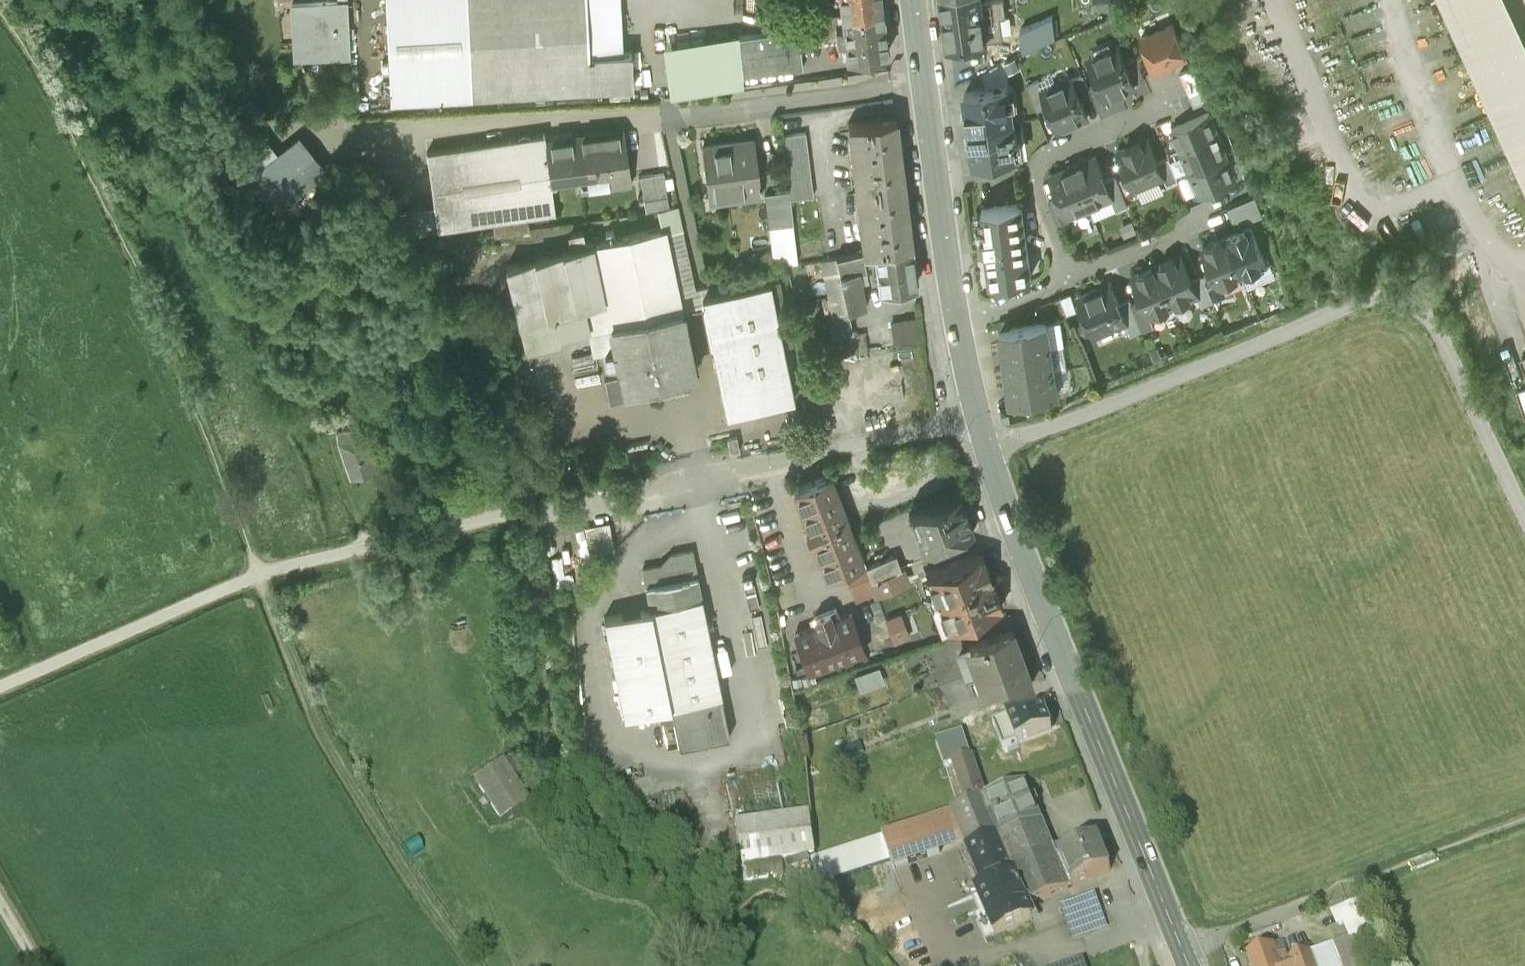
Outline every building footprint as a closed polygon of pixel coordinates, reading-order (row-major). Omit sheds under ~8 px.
[(347,54),(345,0),(292,3),(294,56),(347,54)] [(390,98),(634,87),(632,53),(623,53),(589,55),(586,0),(385,0),(390,98)] [(589,55),(623,53),(620,0),(586,0),(589,55)] [(842,11),(881,6),(881,0),(840,0),(842,11)] [(948,44),(986,41),(986,40),(1003,38),(1000,16),(1006,16),(1004,0),(982,0),(981,0),(943,0),(948,44)] [(1524,184),(1524,37),(1508,0),(1442,0),(1524,184)] [(887,52),(881,6),(842,11),(844,39),(847,57),(887,52)] [(844,39),(842,11),(819,13),(820,24),(798,27),(800,45),(844,39)] [(1173,23),(1141,36),(1154,68),(1186,56),(1173,23)] [(802,67),(800,45),(798,27),(738,34),(742,74),(802,67)] [(743,87),(742,74),(738,34),(662,45),(671,98),(743,87)] [(1100,82),(1106,96),(1135,84),(1134,82),(1125,60),(1118,44),(1089,56),(1100,82)] [(987,51),(989,69),(1005,62),(1014,58),(1009,49),(987,51)] [(1137,55),(1125,60),(1134,82),(1145,78),(1137,55)] [(982,73),(984,90),(1008,88),(1005,62),(989,69),(982,73)] [(1203,62),(1180,71),(1194,105),(1217,96),(1203,62)] [(1081,100),(1092,96),(1089,87),(1083,73),(1072,78),(1081,100)] [(1048,105),(1058,129),(1087,117),(1081,100),(1072,78),(1042,90),(1048,105)] [(1037,109),(1048,105),(1042,90),(1038,79),(1027,83),(1037,109)] [(1100,82),(1089,87),(1092,96),(1097,109),(1109,104),(1106,96),(1100,82)] [(984,90),(966,93),(969,125),(1013,119),(1008,88),(984,90)] [(1172,127),(1181,149),(1218,134),(1209,112),(1172,127)] [(874,250),(911,244),(895,117),(847,123),(848,136),(852,136),(856,174),(853,174),(856,200),(859,200),(864,237),(860,238),(862,252),(874,250)] [(1013,119),(969,125),(974,161),(992,159),(1018,155),(1015,139),(1013,119)] [(320,172),(294,141),(278,154),(253,123),(209,136),(275,211),(320,172)] [(572,140),(545,144),(551,182),(579,178),(580,191),(631,183),(623,129),(571,135),(572,140)] [(781,134),(788,190),(789,198),(812,195),(804,131),(781,134)] [(554,210),(551,182),(545,144),(544,133),(427,149),(433,196),(391,202),(395,232),(437,226),(526,214),(554,210)] [(1227,156),(1218,134),(1181,149),(1190,172),(1227,156)] [(753,138),(701,144),(707,201),(760,195),(759,186),(761,185),(760,179),(758,180),(753,138)] [(1018,155),(992,159),(993,171),(1024,167),(1021,138),(1015,139),(1018,155)] [(1148,138),(1119,150),(1134,189),(1164,177),(1158,162),(1148,138)] [(1236,179),(1227,156),(1190,172),(1199,194),(1236,179)] [(1095,157),(1073,166),(1090,207),(1111,198),(1112,198),(1105,180),(1095,157)] [(1169,157),(1158,162),(1164,177),(1167,185),(1178,180),(1169,157)] [(1067,216),(1090,207),(1073,166),(1051,175),(1060,197),(1067,216)] [(645,210),(658,208),(669,207),(663,171),(639,175),(645,210)] [(1116,175),(1105,180),(1112,198),(1111,198),(1116,210),(1128,205),(1116,175)] [(797,262),(789,198),(788,190),(764,193),(773,265),(797,262)] [(1255,196),(1228,207),(1232,217),(1259,207),(1255,196)] [(1069,220),(1067,216),(1060,197),(1049,202),(1058,225),(1069,220)] [(1021,205),(981,210),(985,235),(981,235),(982,247),(986,246),(991,281),(1031,276),(1021,205)] [(658,208),(662,228),(679,310),(704,304),(702,297),(712,295),(709,285),(694,288),(677,206),(669,207),(658,208)] [(528,226),(526,214),(437,226),(439,238),(528,226)] [(1251,226),(1227,236),(1243,273),(1266,264),(1251,226)] [(502,266),(516,322),(602,301),(613,350),(622,391),(656,384),(658,392),(686,385),(684,378),(694,376),(679,310),(662,228),(588,246),(585,232),(569,236),(572,249),(502,266)] [(1219,283),(1243,273),(1227,236),(1203,246),(1214,272),(1218,283),(1219,283)] [(918,284),(911,244),(874,250),(877,266),(881,290),(918,284)] [(874,250),(862,252),(820,260),(832,315),(848,312),(864,308),(860,283),(867,282),(864,268),(877,266),(874,250)] [(1182,255),(1157,265),(1173,306),(1197,296),(1191,281),(1182,255)] [(1149,315),(1173,306),(1157,265),(1133,275),(1143,299),(1149,315)] [(1202,277),(1213,302),(1225,297),(1219,283),(1218,283),(1214,272),(1202,277)] [(1202,277),(1191,281),(1197,296),(1202,307),(1213,302),(1202,277)] [(792,347),(778,281),(712,295),(702,297),(704,304),(726,416),(793,402),(782,349),(792,347)] [(1078,296),(1094,336),(1126,323),(1118,304),(1110,283),(1078,296)] [(1070,292),(1059,297),(1067,315),(1078,311),(1070,292)] [(1143,299),(1131,304),(1141,329),(1142,331),(1154,326),(1149,315),(1143,299)] [(1130,300),(1118,304),(1126,323),(1130,334),(1141,329),(1131,304),(1130,300)] [(603,352),(613,350),(602,301),(516,322),(523,351),(555,343),(553,334),(588,326),(594,354),(603,352)] [(827,316),(831,337),(853,333),(848,312),(832,315),(827,316)] [(893,343),(919,340),(917,317),(891,320),(893,343)] [(1000,329),(1004,353),(1051,346),(1048,322),(1000,329)] [(1086,337),(1081,324),(1072,327),(1078,340),(1086,337)] [(864,330),(853,333),(831,337),(827,338),(831,357),(869,350),(864,330)] [(1055,370),(1051,346),(1004,353),(1008,377),(1055,370)] [(1150,349),(1154,360),(1162,357),(1157,346),(1150,349)] [(612,394),(622,391),(613,350),(603,352),(612,394)] [(1058,394),(1055,370),(1008,377),(1011,400),(1058,394)] [(354,431),(337,436),(351,482),(377,474),(366,437),(356,440),(354,431)] [(831,475),(794,489),(808,527),(805,528),(809,539),(812,538),(826,575),(845,568),(864,561),(831,475)] [(908,511),(923,548),(973,528),(959,491),(908,511)] [(609,522),(585,526),(591,554),(614,549),(609,522)] [(679,748),(730,738),(691,549),(671,553),(672,561),(642,567),(650,607),(604,616),(624,716),(671,706),(679,748)] [(926,573),(936,599),(992,577),(982,551),(926,573)] [(845,568),(858,602),(877,595),(876,594),(906,582),(896,554),(866,566),(864,561),(845,568)] [(1002,603),(992,577),(936,599),(945,625),(1002,603)] [(918,631),(909,609),(885,618),(894,641),(918,631)] [(817,627),(794,635),(808,673),(864,653),(851,615),(839,619),(836,610),(814,618),(817,627)] [(959,653),(967,674),(1021,654),(1011,627),(968,643),(970,648),(959,653)] [(1031,680),(1021,654),(967,674),(975,695),(986,691),(989,697),(1031,680)] [(878,667),(852,675),(858,692),(883,683),(878,667)] [(1004,754),(1053,735),(1043,709),(994,729),(1004,754)] [(945,770),(954,768),(972,762),(963,735),(936,744),(945,770)] [(500,760),(473,777),(500,817),(519,804),(522,808),(529,803),(500,760)] [(985,801),(972,762),(954,768),(967,807),(985,801)] [(1026,788),(986,801),(1003,841),(1041,825),(1026,788)] [(1003,841),(986,801),(985,801),(954,814),(968,848),(970,854),(969,854),(985,893),(986,894),(1016,880),(1029,908),(1073,891),(1057,852),(1053,853),(1041,825),(1003,841)] [(815,854),(810,812),(734,823),(740,865),(815,854)] [(894,872),(968,848),(954,814),(883,836),(891,861),(894,872)] [(833,880),(891,861),(883,836),(824,855),(833,880)] [(1071,846),(1057,852),(1073,891),(1111,875),(1098,844),(1081,851),(1079,846),(1072,849),(1071,846)] [(1029,909),(1029,908),(1016,880),(986,894),(985,893),(977,897),(995,937),(1031,922),(1026,910),(1029,909)] [(1063,911),(1073,940),(1106,928),(1095,899),(1063,911)] [(1350,940),(1353,939),(1377,928),(1366,902),(1350,909),(1332,914),(1337,925),(1343,923),(1350,940)] [(1339,965),(1363,965),(1353,939),(1350,940),(1332,947),(1339,965)] [(1310,956),(1289,965),(1282,946),(1248,959),(1251,965),(1314,965),(1310,956)] [(1310,956),(1314,965),(1339,965),(1332,947),(1310,956)]
